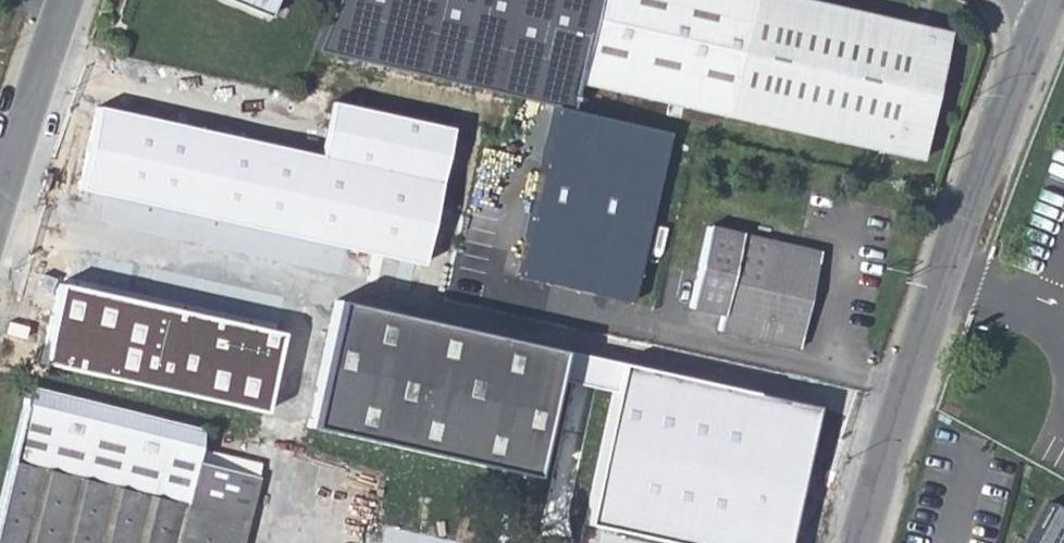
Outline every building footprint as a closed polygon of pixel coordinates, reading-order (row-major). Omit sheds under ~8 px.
[(273,11),(278,0),(244,0),(273,11)] [(595,0),(334,0),(313,53),(542,107),(571,113),(576,80),(595,0)] [(917,159),(947,34),(801,0),(595,0),(576,80),(917,159)] [(422,268),(456,130),(335,103),(323,156),(97,107),(78,190),(337,248),(371,256),(422,268)] [(628,303),(663,131),(571,113),(542,107),(506,274),(628,303)] [(275,368),(305,265),(68,212),(44,304),(74,312),(79,299),(94,303),(90,320),(275,368)] [(715,327),(795,345),(818,249),(706,225),(687,304),(718,313),(715,327)] [(371,256),(337,248),(334,265),(368,272),(371,256)] [(560,350),(335,300),(307,426),(531,476),(560,350)] [(581,542),(785,542),(817,408),(623,362),(581,542)] [(258,484),(259,479),(198,463),(207,431),(31,386),(0,503),(0,542),(242,542),(258,484)] [(1057,508),(1038,542),(1063,542),(1063,512),(1057,508)]
